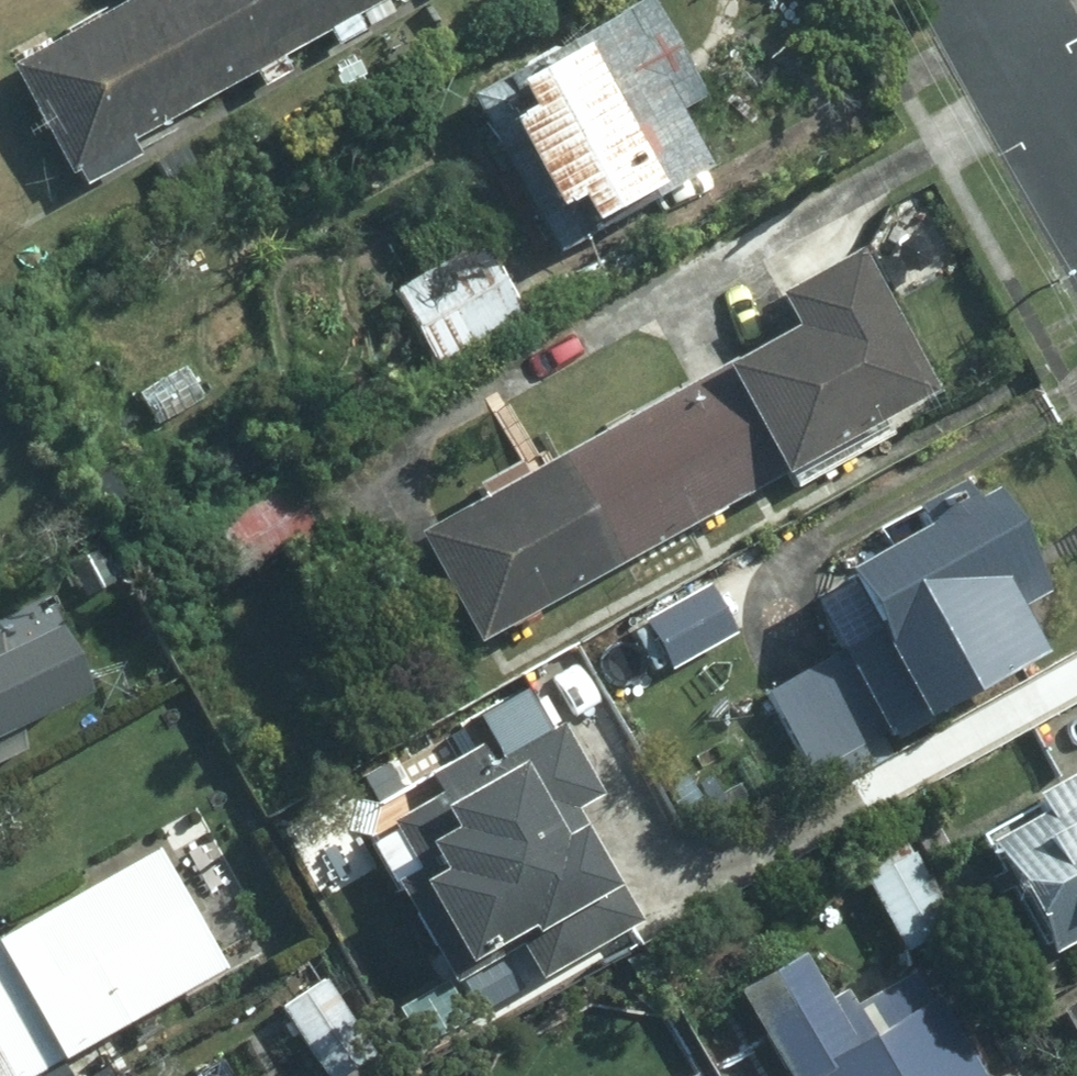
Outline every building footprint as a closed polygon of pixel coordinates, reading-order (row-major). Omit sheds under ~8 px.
[(300,55),(268,0),(145,0),(121,14),(184,122),(300,55)] [(395,0),(268,0),(300,55),(395,0)] [(722,157),(634,7),(459,109),(547,259),(722,157)] [(68,189),(184,122),(121,14),(5,81),(68,189)] [(511,330),(470,256),(388,301),(429,375),(511,330)] [(776,335),(720,366),(780,478),(920,402),(843,262),(760,307),(776,335)] [(720,366),(559,453),(619,565),(780,478),(720,366)] [(466,648),(619,565),(559,453),(405,537),(466,648)] [(1031,592),(972,483),(794,579),(832,649),(750,694),(800,786),(1027,663),(998,610),(1031,592)] [(39,636),(0,657),(0,744),(76,703),(39,636)] [(378,805),(371,852),(449,996),(519,957),(537,988),(641,932),(577,815),(599,803),(561,734),(549,740),(523,692),(461,725),(476,752),(378,805)] [(983,839),(1053,966),(1076,952),(1076,781),(1035,804),(1038,809),(983,839)] [(153,854),(3,939),(72,1066),(225,979),(153,854)] [(913,859),(863,882),(907,960),(955,931),(913,859)] [(0,941),(0,1075),(54,1075),(72,1066),(3,939),(0,941)] [(935,1006),(930,1012),(912,981),(855,1014),(845,996),(829,1005),(803,962),(737,1002),(779,1075),(976,1075),(935,1006)] [(279,1013),(321,1075),(351,1075),(375,1060),(324,983),(279,1013)] [(1059,1017),(1076,1050),(1076,1007),(1059,1017)]
